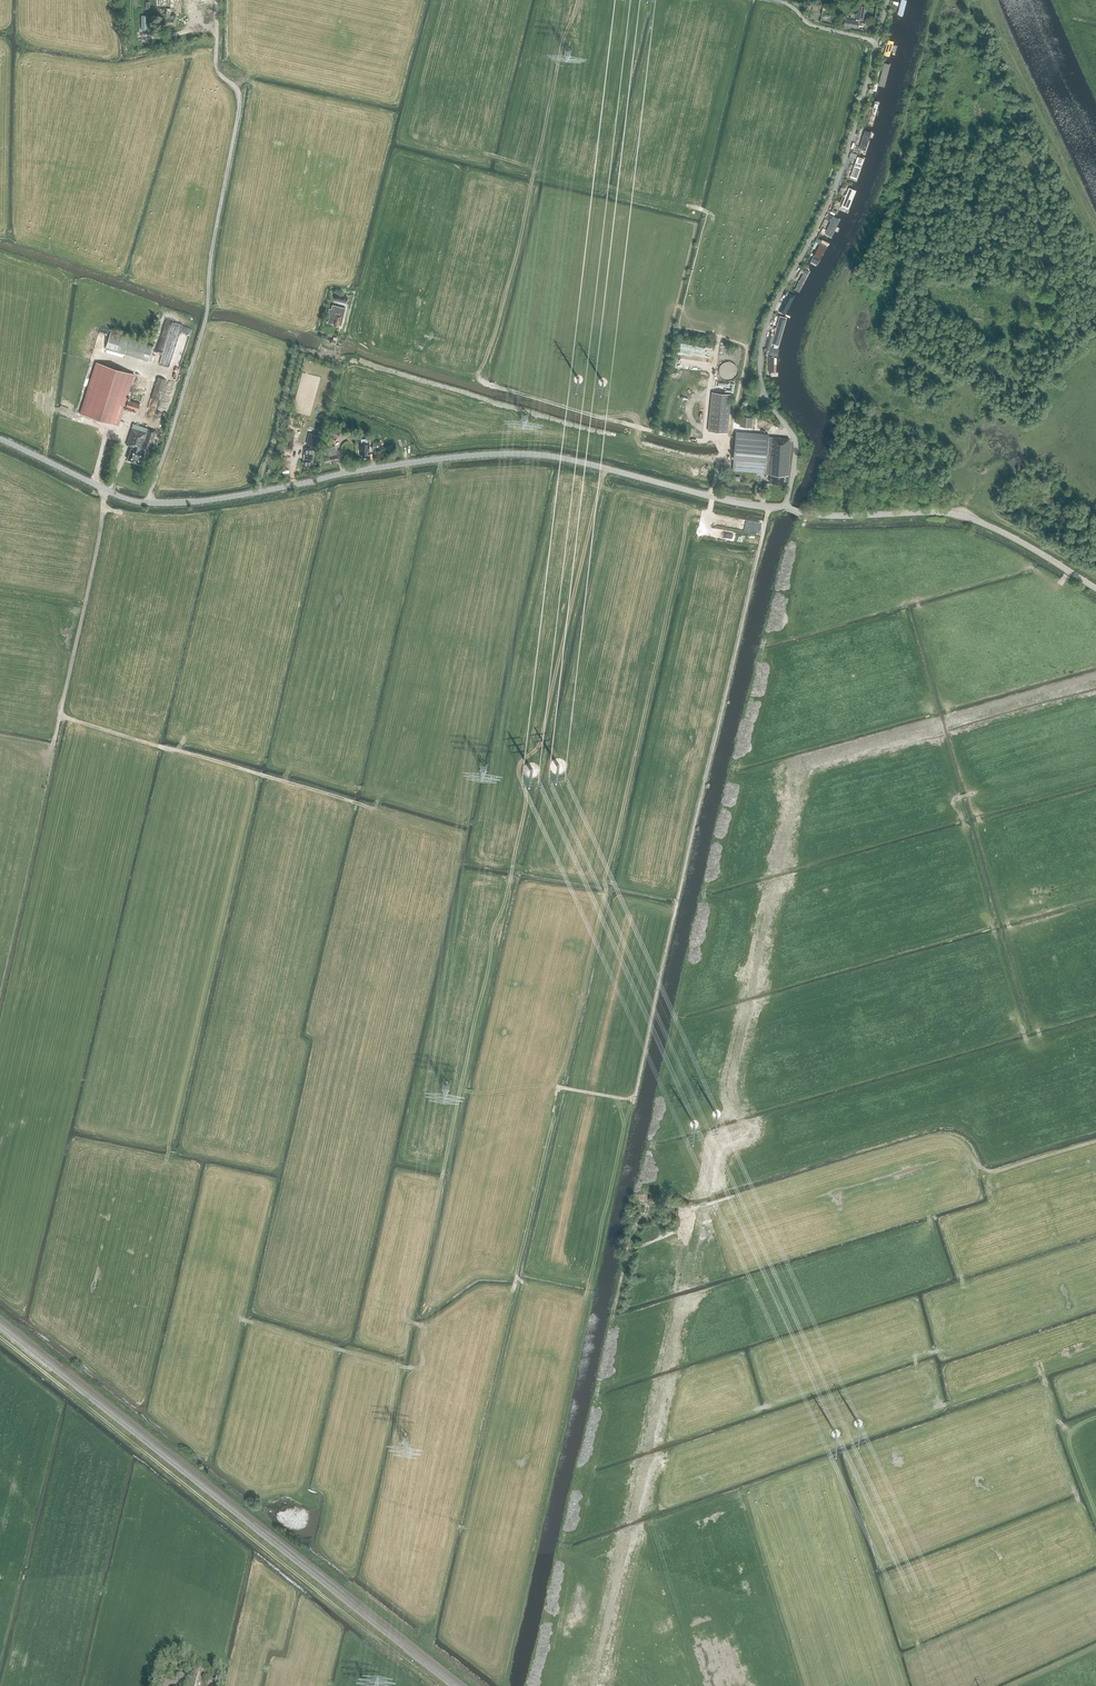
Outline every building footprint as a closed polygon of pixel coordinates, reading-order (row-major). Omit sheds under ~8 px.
[(156,8),(160,8),(160,14),(161,13),(161,26),(176,26),(175,15),(169,15),(169,14),(175,14),(180,13),(180,0),(156,0),(156,8)] [(904,0),(901,0),(896,17),(902,19),(907,1),(904,0)] [(863,21),(864,12),(863,12),(864,6),(858,5),(857,12),(856,12),(855,19),(863,21)] [(858,21),(845,19),(844,26),(857,28),(858,21)] [(893,23),(890,39),(898,41),(901,25),(893,23)] [(894,41),(888,39),(884,55),(889,57),(894,41)] [(890,59),(885,58),(879,80),(884,81),(890,59)] [(873,127),(880,101),(875,99),(867,125),(873,127)] [(865,130),(858,150),(866,153),(872,133),(865,130)] [(854,178),(863,158),(858,156),(850,176),(854,178)] [(845,213),(856,185),(851,183),(840,211),(845,213)] [(824,234),(832,237),(840,220),(833,216),(824,234)] [(808,267),(813,270),(829,241),(823,238),(808,267)] [(805,270),(793,291),(798,293),(809,273),(805,270)] [(785,315),(795,296),(788,292),(779,311),(785,315)] [(340,325),(342,316),(334,314),(332,323),(334,323),(333,325),(338,327),(339,325),(340,325)] [(770,347),(778,350),(787,318),(779,316),(770,347)] [(105,347),(148,361),(153,346),(110,332),(105,347)] [(695,357),(697,347),(683,344),(681,354),(695,357)] [(697,370),(698,360),(679,358),(678,368),(697,370)] [(96,362),(80,413),(118,425),(134,374),(96,362)] [(719,373),(720,376),(722,379),(725,381),(728,382),(732,381),(735,380),(737,377),(738,374),(738,370),(737,367),(735,364),(732,362),(728,362),(725,363),(722,364),(720,367),(719,370),(719,373)] [(151,398),(158,400),(165,379),(158,377),(152,395),(151,398)] [(731,394),(712,392),(708,431),(728,433),(731,394)] [(140,403),(128,400),(125,408),(137,411),(140,403)] [(751,433),(753,417),(741,416),(739,431),(751,433)] [(149,449),(155,431),(133,423),(126,445),(132,447),(132,448),(131,448),(127,459),(141,464),(144,452),(142,451),(143,447),(149,449)] [(329,428),(327,433),(338,437),(340,432),(329,428)] [(347,438),(356,440),(357,435),(349,432),(347,438)] [(313,460),(313,448),(312,448),(312,446),(318,447),(321,436),(308,433),(306,444),(308,445),(307,448),(304,448),(303,461),(305,462),(305,466),(311,467),(311,460),(313,460)] [(735,434),(733,471),(768,473),(768,475),(770,475),(770,484),(785,485),(786,476),(788,476),(790,442),(770,441),(768,441),(768,436),(735,434)] [(365,444),(364,441),(361,441),(361,444),(359,444),(359,456),(361,456),(362,459),(367,459),(367,456),(369,456),(368,444),(365,444)] [(338,462),(335,449),(334,446),(327,448),(328,452),(324,453),(326,463),(331,462),(331,464),(336,463),(338,462)] [(815,1413),(826,1410),(825,1407),(821,1408),(821,1406),(824,1405),(824,1402),(813,1405),(815,1413)] [(205,1670),(194,1667),(188,1685),(200,1685),(205,1670)]
